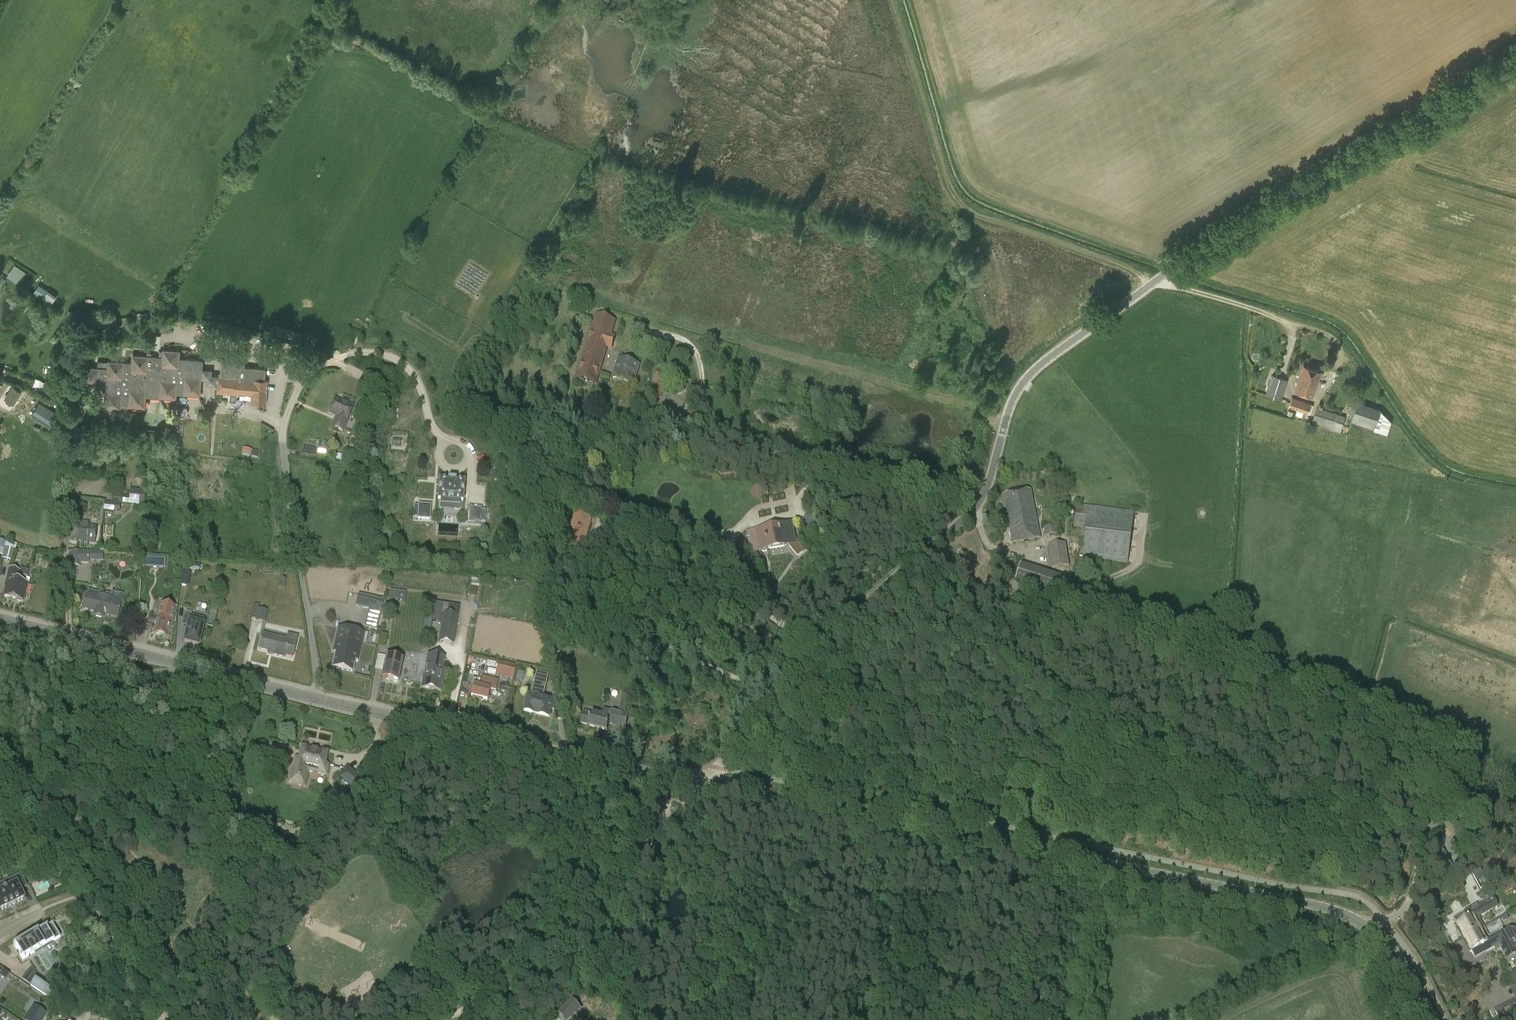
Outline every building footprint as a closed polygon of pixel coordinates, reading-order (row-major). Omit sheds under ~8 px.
[(8,275),(18,282),(24,273),(14,266),(8,275)] [(29,286),(33,281),(28,278),(24,283),(29,286)] [(42,298),(48,289),(38,283),(32,292),(42,298)] [(597,317),(578,379),(594,384),(606,346),(610,348),(613,338),(609,336),(613,322),(597,317)] [(298,344),(300,336),(300,335),(277,327),(275,333),(274,336),(298,344)] [(89,353),(99,349),(97,342),(86,346),(89,353)] [(175,393),(198,395),(201,361),(178,359),(178,351),(162,350),(162,351),(159,351),(158,357),(132,355),(131,363),(97,361),(96,368),(83,367),(82,383),(106,385),(104,408),(120,409),(120,405),(143,407),(144,395),(174,398),(175,393)] [(221,354),(220,371),(219,374),(218,374),(216,393),(238,395),(238,393),(251,394),(250,402),(265,404),(267,381),(264,380),(265,369),(244,367),(245,356),(221,354)] [(618,359),(612,379),(633,385),(639,365),(618,359)] [(1312,397),(1321,371),(1303,365),(1294,390),(1312,397)] [(1270,370),(1267,378),(1270,379),(1265,395),(1281,400),(1288,380),(1274,375),(1275,372),(1270,370)] [(656,373),(650,395),(660,399),(667,377),(656,373)] [(40,380),(41,378),(35,376),(31,388),(37,390),(48,393),(51,384),(40,380)] [(12,403),(19,392),(13,388),(6,399),(12,403)] [(1312,403),(1292,396),(1288,407),(1308,414),(1312,403)] [(329,414),(336,417),(332,428),(343,432),(353,408),(334,400),(329,414)] [(53,411),(39,402),(30,415),(50,428),(58,416),(52,412),(53,411)] [(1311,423),(1340,433),(1345,416),(1316,407),(1311,423)] [(243,447),(241,453),(250,455),(252,449),(243,447)] [(438,498),(437,500),(439,500),(438,507),(442,508),(441,512),(461,514),(461,501),(463,501),(463,500),(462,500),(463,497),(465,497),(465,494),(463,494),(464,482),(464,481),(463,481),(455,481),(455,480),(454,480),(455,478),(449,478),(449,480),(448,480),(440,479),(439,479),(439,480),(438,498)] [(566,482),(543,478),(541,486),(565,490),(566,482)] [(588,492),(573,490),(572,497),(586,500),(588,492)] [(1012,544),(1040,539),(1030,490),(1003,495),(1012,544)] [(144,506),(145,493),(130,492),(129,496),(111,495),(110,503),(144,506)] [(114,504),(103,503),(103,512),(113,513),(114,504)] [(1082,558),(1128,564),(1134,512),(1076,504),(1073,528),(1085,529),(1082,558)] [(429,520),(430,506),(419,505),(418,519),(429,520)] [(480,510),(469,509),(468,522),(479,523),(480,510)] [(583,539),(586,540),(593,516),(575,511),(570,527),(573,528),(567,547),(580,550),(583,539)] [(89,522),(80,522),(80,524),(71,523),(69,542),(94,544),(96,525),(88,525),(89,522)] [(803,551),(794,541),(791,524),(755,532),(759,552),(788,546),(797,556),(803,551)] [(1045,537),(1058,534),(1056,525),(1043,528),(1045,537)] [(11,561),(15,544),(6,541),(2,558),(11,561)] [(1051,569),(1069,566),(1066,543),(1048,546),(1051,569)] [(103,553),(103,552),(71,551),(70,566),(79,566),(79,564),(89,564),(89,561),(103,561),(103,553)] [(144,567),(159,568),(160,558),(144,557),(144,567)] [(185,561),(183,569),(190,570),(192,563),(185,561)] [(1064,596),(1069,579),(1021,564),(1016,581),(1064,596)] [(4,587),(5,588),(3,596),(17,600),(18,601),(21,602),(22,601),(23,601),(27,586),(23,585),(25,575),(19,574),(20,571),(9,569),(4,587)] [(387,602),(403,604),(404,591),(388,589),(387,602)] [(105,614),(117,617),(121,603),(122,595),(112,593),(111,595),(105,594),(105,597),(99,595),(99,593),(88,591),(87,594),(86,594),(82,608),(94,611),(93,615),(96,615),(95,616),(101,618),(102,617),(104,617),(105,614)] [(358,595),(356,606),(381,612),(383,601),(358,595)] [(591,595),(582,597),(586,609),(594,606),(591,595)] [(165,605),(162,617),(158,617),(154,634),(167,637),(170,628),(171,628),(173,620),(172,620),(175,608),(176,601),(166,598),(165,605)] [(250,618),(255,620),(255,621),(265,623),(267,611),(258,609),(259,605),(253,604),(250,618)] [(443,615),(439,641),(452,643),(457,607),(447,605),(446,615),(443,615)] [(184,642),(198,645),(203,625),(190,621),(191,615),(185,614),(182,625),(188,627),(184,642)] [(334,644),(338,644),(333,668),(352,672),(355,660),(358,661),(364,634),(338,628),(334,644)] [(272,652),(271,654),(284,658),(285,656),(293,658),(298,637),(288,634),(286,640),(262,634),(258,649),(272,652)] [(424,677),(422,677),(421,687),(440,690),(443,669),(442,669),(444,658),(427,655),(424,677)] [(385,657),(381,678),(396,682),(401,660),(385,657)] [(513,679),(516,666),(498,662),(495,675),(513,679)] [(516,671),(515,682),(522,683),(523,672),(516,671)] [(524,711),(549,717),(550,710),(555,711),(555,707),(562,706),(560,695),(554,696),(552,701),(542,698),(548,675),(538,672),(532,696),(528,695),(524,711)] [(499,681),(482,677),(479,687),(473,685),(470,697),(486,701),(489,690),(497,692),(499,681)] [(583,711),(580,724),(588,726),(607,731),(608,724),(625,728),(629,713),(625,712),(629,696),(622,694),(617,714),(611,712),(602,710),(601,716),(591,713),(583,711)] [(299,759),(295,758),(289,784),(304,787),(307,771),(326,775),(329,765),(325,764),(327,753),(317,751),(316,752),(316,753),(312,752),(312,751),(311,750),(301,747),(299,759)] [(346,766),(337,778),(356,794),(370,776),(360,769),(356,774),(346,766)] [(337,800),(326,814),(332,819),(343,805),(337,800)] [(1442,848),(1430,852),(1437,870),(1448,865),(1442,848)] [(1472,873),(1476,881),(1485,877),(1480,868),(1472,873)] [(20,890),(26,887),(20,874),(13,878),(16,884),(4,889),(1,883),(0,884),(0,911),(24,899),(20,890)] [(1484,927),(1478,917),(1488,912),(1483,902),(1453,918),(1464,938),(1484,927)] [(44,947),(51,943),(60,937),(52,923),(14,946),(23,960),(44,947)] [(1484,927),(1464,938),(1474,958),(1499,945),(1504,955),(1513,950),(1515,948),(1515,937),(1514,935),(1512,934),(1509,933),(1508,932),(1504,934),(1503,931),(1488,939),(1487,935),(1488,935),(1484,927)] [(6,980),(10,974),(0,968),(0,976),(6,980)] [(51,990),(35,979),(30,986),(47,997),(51,990)] [(1515,998),(1493,1010),(1498,1019),(1505,1019),(1515,1014),(1515,999),(1515,998)] [(563,1019),(567,1019),(580,1008),(572,999),(556,1012),(563,1019)] [(25,1019),(41,1019),(45,1014),(34,1006),(25,1019)]
